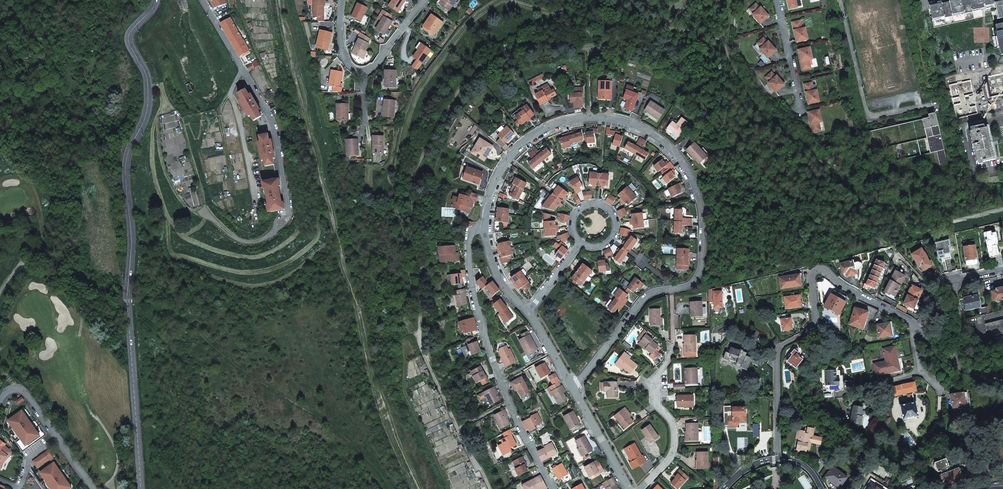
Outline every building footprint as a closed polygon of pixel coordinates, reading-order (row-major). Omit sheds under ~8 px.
[(214,9),(216,8),(217,10),(227,6),(226,4),(225,0),(211,0),(214,9)] [(313,17),(318,17),(323,17),(323,6),(324,6),(325,6),(325,0),(313,0),(313,17)] [(397,11),(401,4),(403,5),(405,0),(393,0),(389,6),(397,11)] [(449,10),(457,0),(444,0),(441,4),(449,10)] [(788,0),(789,8),(797,7),(795,0),(789,0),(788,0)] [(991,8),(994,8),(997,11),(995,11),(996,16),(998,15),(999,19),(1002,18),(1002,0),(958,0),(942,4),(941,2),(937,3),(938,5),(930,6),(933,19),(936,19),(936,20),(941,19),(944,18),(949,17),(956,16),(961,15),(964,14),(969,13),(976,11),(983,10),(983,5),(985,5),(986,9),(991,8)] [(352,17),(361,21),(367,7),(357,3),(352,17)] [(762,11),(756,4),(750,9),(754,14),(753,15),(760,23),(768,16),(763,10),(762,11)] [(384,17),(386,18),(389,14),(384,11),(378,19),(381,21),(384,17)] [(430,21),(425,28),(435,35),(443,23),(432,15),(428,19),(430,21)] [(376,30),(384,35),(392,21),(386,18),(384,17),(381,21),(376,30)] [(220,24),(234,46),(243,41),(230,18),(229,19),(228,18),(223,20),(224,22),(220,24)] [(800,21),(793,23),(794,31),(796,30),(796,34),(795,34),(797,42),(807,39),(805,28),(802,29),(800,21)] [(320,30),(316,48),(326,50),(328,42),(329,42),(332,33),(320,30)] [(353,54),(363,59),(367,51),(366,50),(369,43),(367,42),(369,38),(361,33),(355,46),(357,47),(353,54)] [(767,43),(763,39),(758,44),(761,48),(760,49),(767,58),(776,51),(771,45),(770,46),(767,43)] [(243,41),(234,46),(239,56),(243,54),(244,56),(250,52),(243,41)] [(413,57),(422,63),(431,50),(422,44),(418,50),(413,57)] [(809,48),(799,50),(800,58),(802,58),(802,61),(801,61),(803,69),(810,68),(809,60),(812,59),(809,48)] [(416,61),(412,67),(417,70),(421,64),(416,61)] [(942,79),(951,128),(1002,116),(1002,65),(942,79)] [(339,87),(342,72),(332,70),(329,86),(334,87),(333,92),(341,92),(342,88),(339,87)] [(385,87),(396,87),(396,70),(385,70),(385,87)] [(771,73),(766,78),(770,82),(768,83),(776,92),(784,85),(779,79),(778,80),(775,77),(771,73)] [(612,82),(599,81),(598,90),(601,90),(601,99),(606,99),(611,99),(612,82)] [(812,83),(804,84),(806,93),(807,92),(808,96),(807,96),(808,104),(819,101),(816,90),(813,91),(812,83)] [(539,93),(535,95),(539,102),(540,105),(544,103),(548,101),(547,100),(547,99),(550,97),(550,98),(556,95),(553,90),(551,91),(548,84),(541,88),(542,91),(539,93)] [(625,90),(627,90),(623,98),(627,100),(624,108),(628,110),(632,111),(638,95),(632,92),(634,87),(627,85),(625,90)] [(583,88),(575,88),(575,94),(573,94),(574,102),(574,105),(578,104),(582,104),(582,96),(582,94),(583,94),(583,88)] [(241,99),(239,101),(249,117),(251,115),(254,121),(262,116),(258,111),(260,110),(251,94),(249,95),(246,89),(238,94),(241,99)] [(383,116),(394,117),(395,101),(385,99),(384,108),(383,108),(383,116)] [(644,111),(653,116),(653,117),(656,118),(658,120),(664,111),(650,102),(644,111)] [(337,104),(337,120),(348,120),(348,104),(337,104)] [(523,111),(515,117),(521,125),(524,123),(526,121),(529,119),(534,115),(527,106),(522,109),(523,111)] [(521,108),(513,114),(515,117),(523,111),(522,109),(521,108)] [(819,110),(808,113),(810,120),(812,120),(812,123),(811,124),(813,132),(820,130),(818,122),(821,121),(819,110)] [(940,167),(947,166),(935,113),(928,114),(929,118),(922,119),(930,153),(937,152),(940,167)] [(678,137),(688,124),(682,119),(676,125),(672,122),(668,128),(673,132),(673,133),(675,135),(678,137)] [(992,153),(989,137),(987,128),(984,128),(983,125),(970,128),(971,131),(969,131),(976,164),(995,160),(993,153),(992,153)] [(507,126),(497,136),(500,139),(497,143),(505,150),(508,147),(505,144),(507,143),(508,141),(508,140),(511,137),(514,134),(507,126)] [(586,133),(587,143),(594,143),(594,134),(593,132),(590,132),(588,132),(586,133)] [(559,139),(562,149),(571,146),(570,144),(568,136),(568,133),(564,134),(565,137),(563,138),(561,138),(559,139)] [(568,136),(570,144),(583,140),(581,133),(578,134),(575,135),(568,136)] [(261,142),(258,142),(262,161),(264,160),(265,166),(274,165),(273,159),(275,158),(271,140),(269,140),(268,134),(259,136),(261,142)] [(619,147),(623,137),(621,136),(619,135),(616,134),(615,136),(612,144),(619,147)] [(373,136),(373,153),(382,153),(382,145),(383,145),(383,136),(373,136)] [(347,139),(347,156),(357,156),(357,147),(358,147),(358,139),(347,139)] [(480,139),(471,153),(484,161),(488,154),(493,147),(480,139)] [(624,148),(635,154),(638,148),(635,146),(632,144),(628,142),(624,148)] [(695,143),(687,150),(693,157),(699,164),(707,157),(701,150),(695,143)] [(540,154),(538,156),(542,162),(552,154),(547,148),(544,151),(540,154)] [(645,160),(649,154),(645,152),(642,150),(638,148),(635,154),(645,160)] [(703,148),(701,150),(707,157),(709,155),(703,148)] [(531,161),(528,163),(533,169),(542,162),(538,156),(535,158),(531,161)] [(665,167),(667,170),(673,165),(670,162),(668,163),(666,165),(665,163),(663,161),(662,160),(653,166),(658,172),(665,167)] [(662,178),(667,184),(675,177),(674,175),(672,173),(671,171),(673,170),(675,168),(673,165),(667,170),(662,174),(664,176),(662,178)] [(467,167),(463,179),(476,183),(478,178),(481,179),(482,175),(483,172),(467,167)] [(590,173),(588,185),(590,185),(593,185),(596,185),(597,173),(590,173)] [(602,174),(601,186),(604,186),(606,187),(608,187),(609,175),(602,174)] [(578,177),(570,182),(574,190),(576,194),(578,193),(579,192),(578,189),(580,188),(583,187),(578,177)] [(513,182),(512,184),(517,186),(523,190),(526,183),(516,178),(514,180),(513,182)] [(264,189),(265,188),(269,205),(267,205),(268,212),(285,209),(283,202),(282,202),(278,186),(280,185),(279,179),(262,182),(264,189)] [(668,189),(672,197),(681,193),(681,191),(680,189),(679,188),(682,186),(680,183),(668,189)] [(513,194),(511,197),(518,200),(523,190),(517,186),(515,190),(513,194)] [(568,193),(559,186),(558,186),(555,191),(554,191),(564,199),(566,196),(567,195),(568,193)] [(627,187),(618,195),(619,196),(621,198),(623,200),(632,192),(627,187)] [(551,195),(560,203),(562,201),(564,199),(554,191),(553,193),(551,195)] [(626,204),(628,206),(637,198),(632,192),(623,200),(625,203),(626,204)] [(452,208),(468,212),(469,208),(472,208),(473,204),(472,203),(472,201),(476,202),(477,198),(478,195),(472,193),(471,195),(463,193),(462,195),(460,194),(459,198),(455,197),(454,203),(452,208)] [(551,195),(547,201),(542,207),(554,211),(556,208),(559,205),(560,203),(551,195)] [(495,215),(508,216),(509,209),(503,208),(498,208),(497,210),(497,211),(496,211),(495,215)] [(632,222),(643,220),(642,213),(631,214),(632,216),(632,219),(632,222)] [(502,222),(507,223),(508,216),(495,215),(495,218),(496,218),(496,220),(496,222),(502,222)] [(544,215),(545,229),(556,228),(555,225),(555,223),(555,221),(550,221),(550,216),(544,215)] [(633,229),(644,228),(643,220),(632,222),(632,225),(633,227),(633,229)] [(545,229),(545,237),(556,236),(556,234),(556,231),(556,228),(545,229)] [(988,251),(989,256),(993,255),(997,255),(996,249),(995,248),(994,246),(995,246),(996,245),(997,243),(997,242),(995,230),(984,233),(988,252),(988,251)] [(624,246),(630,250),(637,241),(632,236),(629,240),(626,243),(624,246)] [(939,255),(940,258),(942,258),(944,257),(943,254),(950,253),(949,246),(950,246),(949,240),(935,243),(938,255),(939,255)] [(966,261),(966,265),(967,265),(972,265),(976,264),(977,263),(974,240),(963,242),(964,252),(963,252),(964,259),(965,259),(965,261),(966,261)] [(503,243),(498,244),(498,246),(498,248),(497,248),(498,251),(511,248),(509,241),(503,243)] [(554,246),(559,250),(555,255),(561,259),(568,251),(564,248),(562,246),(563,244),(562,243),(560,242),(558,245),(556,243),(554,246)] [(455,246),(443,247),(444,254),(442,254),(442,262),(458,261),(458,256),(457,252),(455,253),(455,246)] [(621,250),(627,254),(629,252),(630,250),(624,246),(623,248),(621,250)] [(501,256),(501,258),(500,258),(502,263),(505,262),(509,261),(508,259),(510,258),(510,256),(512,255),(511,248),(498,251),(499,255),(500,254),(501,256)] [(677,249),(677,257),(690,258),(690,254),(689,254),(689,253),(689,251),(689,249),(677,249)] [(920,266),(923,271),(927,268),(931,266),(926,258),(927,257),(924,252),(923,253),(921,249),(911,254),(919,267),(920,266)] [(614,259),(620,264),(627,254),(621,250),(619,253),(616,256),(614,259)] [(677,257),(677,265),(682,266),(688,266),(688,262),(688,261),(690,261),(690,258),(677,257)] [(864,283),(863,287),(866,289),(870,290),(871,287),(875,289),(886,264),(876,260),(866,284),(864,283)] [(599,272),(605,271),(606,274),(610,274),(610,269),(607,263),(605,264),(605,261),(604,261),(602,261),(600,261),(598,261),(599,272)] [(853,261),(841,264),(843,273),(846,272),(847,277),(855,275),(855,277),(856,279),(858,278),(856,269),(860,268),(858,262),(854,263),(853,261)] [(579,269),(588,276),(592,271),(588,267),(583,264),(582,265),(581,267),(580,266),(578,269),(579,269)] [(893,275),(890,280),(900,286),(903,281),(905,277),(895,271),(897,268),(893,266),(890,273),(893,275)] [(780,278),(781,288),(801,285),(800,280),(799,275),(803,275),(801,268),(793,270),(795,276),(780,278)] [(581,286),(586,279),(588,276),(579,269),(578,269),(576,271),(577,272),(576,273),(575,275),(573,274),(572,276),(570,278),(581,286)] [(461,274),(451,275),(452,285),(463,284),(463,281),(463,278),(466,277),(465,270),(461,271),(461,274)] [(516,275),(511,278),(512,280),(513,281),(512,282),(514,285),(524,277),(524,276),(520,271),(516,275)] [(912,272),(909,278),(917,282),(918,278),(912,272)] [(487,281),(483,277),(477,282),(483,289),(486,286),(489,284),(487,281)] [(524,277),(514,285),(516,287),(517,287),(518,288),(519,289),(523,287),(524,289),(525,291),(530,288),(529,287),(531,285),(524,277)] [(631,291),(633,293),(637,288),(641,282),(638,280),(635,278),(627,288),(628,288),(631,291)] [(890,280),(884,292),(889,294),(890,293),(892,295),(895,296),(900,286),(890,280)] [(498,287),(493,281),(489,284),(486,286),(494,295),(500,290),(498,287)] [(912,286),(907,296),(917,300),(920,295),(922,290),(912,286)] [(614,296),(619,289),(616,287),(611,294),(614,296)] [(709,290),(709,303),(714,303),(714,308),(718,308),(722,308),(721,287),(709,290)] [(993,301),(997,300),(997,302),(1002,301),(1002,287),(996,289),(996,290),(991,292),(993,301)] [(465,297),(464,295),(465,294),(464,289),(457,291),(458,295),(454,296),(456,306),(467,304),(466,300),(466,297),(465,297)] [(616,298),(624,304),(626,303),(627,301),(624,299),(626,298),(628,295),(624,292),(619,289),(614,296),(616,298)] [(784,297),(786,309),(801,307),(800,301),(800,295),(784,297)] [(827,300),(824,306),(839,314),(845,303),(831,295),(827,300)] [(964,302),(962,302),(964,310),(979,307),(979,304),(978,299),(977,296),(972,297),(966,298),(966,295),(963,296),(964,302)] [(907,296),(904,303),(909,305),(914,308),(916,303),(917,304),(918,301),(917,300),(907,296)] [(603,304),(608,308),(613,302),(608,298),(603,304)] [(608,309),(614,313),(616,310),(618,308),(620,305),(622,307),(624,304),(616,298),(613,302),(608,308),(608,309)] [(499,312),(506,309),(506,308),(507,308),(500,300),(493,304),(499,312)] [(702,302),(690,302),(690,306),(691,310),(692,310),(692,317),(702,317),(702,302)] [(977,309),(979,316),(983,315),(989,313),(988,306),(977,309)] [(854,308),(849,325),(863,329),(865,322),(866,322),(867,319),(866,319),(868,312),(861,310),(854,308)] [(513,317),(506,309),(499,312),(500,313),(498,314),(503,320),(506,318),(509,321),(511,319),(513,317)] [(660,309),(650,309),(650,326),(660,325),(660,318),(660,313),(660,309)] [(979,316),(976,317),(978,324),(985,323),(983,315),(979,316)] [(465,325),(466,329),(465,329),(466,334),(475,331),(474,327),(473,324),(472,320),(475,319),(474,317),(459,322),(461,327),(465,325)] [(781,319),(783,331),(793,329),(792,323),(791,318),(781,319)] [(986,331),(1002,326),(1002,319),(985,324),(986,331)] [(968,323),(973,343),(980,342),(975,321),(968,323)] [(876,325),(878,338),(892,335),(891,331),(893,331),(892,326),(891,327),(890,325),(890,323),(876,325)] [(527,355),(536,350),(533,343),(534,343),(529,335),(528,335),(528,334),(527,332),(521,335),(523,338),(519,340),(527,355)] [(640,342),(646,335),(642,332),(637,339),(640,342)] [(640,342),(640,343),(646,348),(646,349),(652,353),(649,356),(654,360),(657,357),(660,354),(655,350),(658,346),(652,341),(653,340),(646,335),(640,342)] [(690,335),(684,335),(685,344),(686,344),(686,352),(691,352),(696,352),(695,335),(690,335)] [(982,348),(1002,343),(1002,336),(980,342),(982,348)] [(468,345),(472,355),(481,352),(479,347),(477,342),(475,343),(473,337),(466,340),(468,345)] [(502,360),(506,367),(516,363),(510,350),(509,350),(507,346),(501,349),(499,352),(502,360)] [(873,364),(876,376),(877,376),(888,373),(900,370),(894,346),(883,349),(886,361),(873,364)] [(740,350),(731,347),(729,353),(726,352),(724,355),(725,356),(724,359),(729,361),(729,360),(737,363),(736,364),(742,366),(740,370),(745,372),(748,365),(750,357),(746,356),(747,353),(743,351),(743,350),(740,349),(740,350)] [(787,362),(795,368),(796,368),(803,359),(797,354),(798,352),(798,350),(797,349),(795,348),(795,349),(794,349),(790,354),(787,358),(788,359),(787,361),(787,362)] [(631,357),(624,353),(617,362),(623,368),(631,373),(634,369),(637,365),(629,359),(631,357)] [(541,379),(551,373),(548,368),(545,363),(535,368),(541,379)] [(471,372),(477,383),(480,381),(483,385),(489,382),(484,374),(480,366),(471,372)] [(691,368),(687,368),(687,372),(684,375),(685,378),(687,380),(687,384),(697,384),(696,380),(698,379),(697,377),(696,375),(696,368),(695,368),(694,367),(692,367),(691,368)] [(821,371),(822,399),(835,398),(835,392),(837,392),(843,390),(842,380),(841,370),(836,370),(836,378),(839,378),(840,385),(826,386),(825,370),(821,371)] [(825,370),(826,386),(840,385),(839,378),(836,378),(836,370),(825,370)] [(522,396),(530,392),(521,377),(511,383),(513,387),(515,391),(517,389),(518,389),(522,396)] [(551,392),(558,404),(567,400),(565,396),(563,393),(562,391),(564,390),(562,386),(561,386),(558,382),(547,388),(549,391),(551,392)] [(617,382),(604,382),(604,392),(608,392),(607,397),(617,397),(617,394),(617,392),(616,392),(616,388),(617,388),(617,382)] [(890,387),(892,397),(916,391),(915,382),(902,385),(890,387)] [(496,391),(494,387),(478,396),(480,400),(487,396),(491,405),(500,400),(498,396),(496,393),(496,391)] [(969,392),(951,395),(952,401),(953,408),(971,406),(969,392)] [(900,405),(903,420),(919,417),(915,402),(914,402),(912,394),(907,395),(909,403),(900,405)] [(677,401),(677,406),(683,406),(683,407),(693,407),(693,395),(677,396),(677,399),(677,401)] [(854,405),(850,422),(860,424),(862,416),(861,416),(862,407),(858,406),(854,405)] [(728,412),(729,427),(733,427),(736,427),(738,425),(738,423),(746,422),(745,415),(745,407),(732,408),(733,412),(728,412)] [(623,409),(614,416),(619,422),(618,423),(624,430),(633,422),(628,416),(623,409)] [(501,429),(510,424),(508,420),(506,416),(507,415),(505,410),(494,416),(501,429)] [(33,429),(26,419),(27,418),(22,411),(9,420),(13,425),(12,426),(22,440),(23,439),(27,445),(40,435),(35,428),(33,429)] [(573,411),(563,416),(570,430),(579,425),(575,418),(577,418),(575,414),(573,411)] [(530,417),(522,421),(522,422),(526,430),(529,428),(530,431),(532,430),(535,429),(535,427),(535,426),(542,422),(537,412),(531,415),(530,417)] [(698,440),(697,423),(686,424),(687,432),(687,435),(687,441),(693,441),(698,440)] [(650,425),(641,431),(647,439),(648,438),(652,443),(655,440),(659,437),(650,425)] [(799,439),(796,452),(806,454),(807,449),(808,445),(809,445),(811,435),(813,436),(814,429),(808,428),(807,431),(805,430),(805,432),(798,430),(796,438),(799,439)] [(514,447),(516,445),(514,440),(511,435),(512,434),(510,430),(503,433),(506,438),(501,440),(503,443),(500,445),(503,450),(501,451),(504,455),(512,451),(510,447),(511,446),(514,447)] [(584,455),(592,450),(588,443),(584,436),(576,441),(579,448),(578,449),(580,452),(582,451),(584,455)] [(634,443),(626,448),(633,461),(631,462),(629,463),(633,469),(640,465),(646,462),(643,455),(642,456),(634,443)] [(549,457),(557,454),(552,444),(537,452),(542,461),(549,457)] [(0,454),(0,468),(1,469),(5,460),(8,456),(9,457),(13,452),(5,445),(1,450),(2,451),(0,454)] [(626,448),(624,449),(631,462),(633,461),(626,448)] [(37,467),(55,455),(50,449),(33,461),(37,467)] [(708,469),(708,452),(697,452),(697,456),(697,460),(695,460),(696,469),(708,469)] [(522,457),(513,462),(516,469),(515,469),(519,476),(528,471),(525,467),(524,465),(526,464),(524,461),(522,457)] [(599,474),(604,471),(601,466),(598,460),(585,467),(590,477),(594,474),(598,472),(599,474)] [(54,462),(41,472),(45,477),(44,478),(52,488),(69,488),(72,487),(67,480),(65,481),(58,470),(59,470),(54,462)] [(559,480),(568,474),(562,463),(552,468),(555,474),(559,480)] [(832,467),(826,477),(832,482),(839,487),(846,477),(832,467)] [(941,474),(945,487),(954,483),(963,480),(959,467),(941,474)] [(675,477),(675,478),(673,480),(671,483),(677,488),(678,488),(688,477),(681,470),(675,477)] [(526,488),(539,488),(540,488),(545,488),(547,488),(543,481),(541,482),(539,477),(523,485),(526,488)] [(606,488),(616,488),(614,485),(616,483),(613,477),(603,483),(606,488)]
